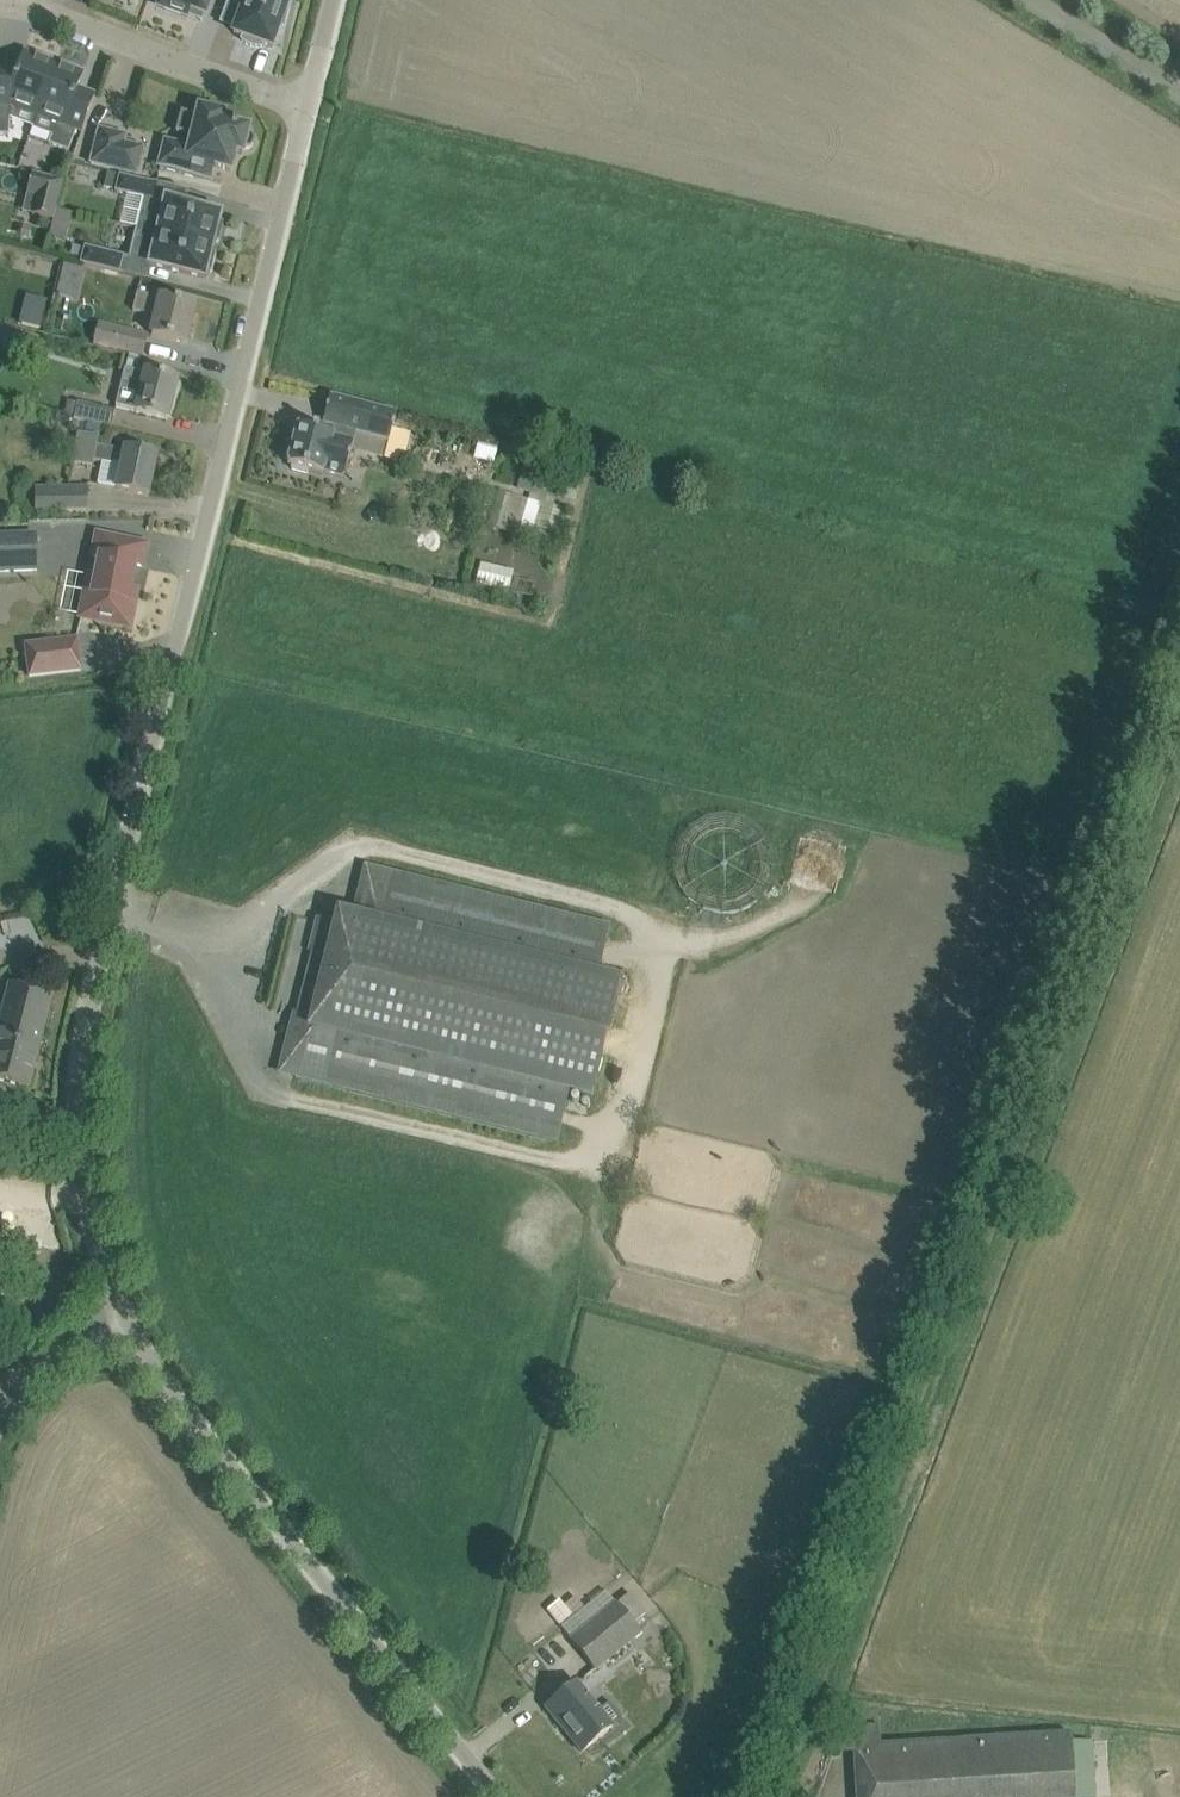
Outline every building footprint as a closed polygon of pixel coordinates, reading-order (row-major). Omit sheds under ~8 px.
[(159,6),(187,16),(189,9),(204,15),(210,0),(162,0),(159,6)] [(261,47),(262,44),(271,47),(279,26),(283,27),(288,5),(287,4),(288,0),(235,0),(244,3),(236,25),(233,33),(242,37),(241,40),(244,42),(247,44),(251,46),(254,46),(257,47),(261,47)] [(52,59),(36,53),(34,57),(24,53),(18,69),(9,93),(0,93),(0,134),(7,134),(9,117),(10,108),(36,118),(55,65),(51,63),(52,59)] [(36,118),(30,136),(67,151),(89,94),(81,91),(80,94),(75,92),(82,74),(76,72),(77,68),(61,62),(60,66),(55,65),(36,118)] [(164,147),(159,168),(160,168),(210,180),(221,183),(221,182),(211,179),(213,168),(230,172),(235,152),(242,154),(243,150),(246,150),(249,150),(251,148),(253,145),(254,142),(253,139),(252,137),(250,135),(247,133),(248,129),(222,123),(223,116),(199,109),(189,148),(165,143),(164,147)] [(99,131),(91,163),(135,174),(141,149),(122,144),(124,137),(99,131)] [(31,172),(26,195),(34,197),(31,213),(52,219),(62,180),(31,172)] [(107,173),(103,190),(143,200),(136,229),(212,247),(213,242),(219,243),(223,224),(218,222),(219,216),(166,203),(155,201),(158,185),(107,173)] [(210,253),(212,247),(136,229),(128,259),(151,265),(204,278),(205,272),(211,274),(216,254),(210,253)] [(84,246),(80,263),(120,272),(124,255),(84,246)] [(130,283),(123,309),(156,317),(151,336),(185,344),(194,307),(180,303),(181,296),(130,283)] [(142,355),(146,337),(98,325),(94,343),(142,355)] [(176,381),(152,375),(145,373),(145,374),(125,369),(116,405),(123,406),(122,408),(166,419),(176,381)] [(332,434),(298,425),(293,443),(289,443),(285,459),(289,460),(287,465),(292,466),(291,469),(307,474),(308,470),(323,474),(323,472),(343,477),(353,442),(352,442),(355,432),(388,441),(396,413),(330,396),(322,423),(334,426),(332,434)] [(76,403),(73,419),(112,428),(115,411),(76,403)] [(97,445),(99,438),(78,433),(71,463),(93,467),(94,461),(101,462),(120,466),(116,488),(116,489),(125,491),(148,496),(157,456),(133,452),(124,450),(97,445)] [(35,488),(35,511),(86,510),(86,493),(61,494),(61,487),(35,488)] [(498,529),(517,533),(525,495),(506,492),(498,529)] [(128,627),(136,590),(129,588),(134,565),(141,567),(145,545),(93,534),(89,556),(99,557),(95,572),(86,571),(76,616),(128,627)] [(0,537),(0,572),(37,571),(36,535),(0,537)] [(29,677),(80,670),(76,639),(25,645),(29,677)] [(715,903),(716,827),(687,827),(686,903),(715,903)] [(296,1014),(294,1026),(307,1029),(295,1078),(557,1142),(569,1094),(591,1099),(620,980),(598,975),(610,926),(364,865),(352,914),(336,911),(334,922),(316,918),(308,952),(312,953),(297,1012),(293,1011),(293,1013),(296,1014)] [(29,989),(9,984),(0,1019),(0,1081),(28,1088),(52,995),(29,989)] [(616,1604),(572,1640),(596,1669),(640,1633),(632,1624),(646,1613),(629,1593),(616,1604)] [(564,1605),(551,1615),(563,1630),(576,1619),(564,1605)] [(581,1752),(598,1739),(612,1728),(576,1683),(545,1708),(560,1726),(563,1724),(583,1749),(580,1751),(581,1752)] [(881,1747),(879,1726),(841,1728),(832,1755),(855,1754),(858,1796),(1075,1796),(1071,1735),(881,1747)]
